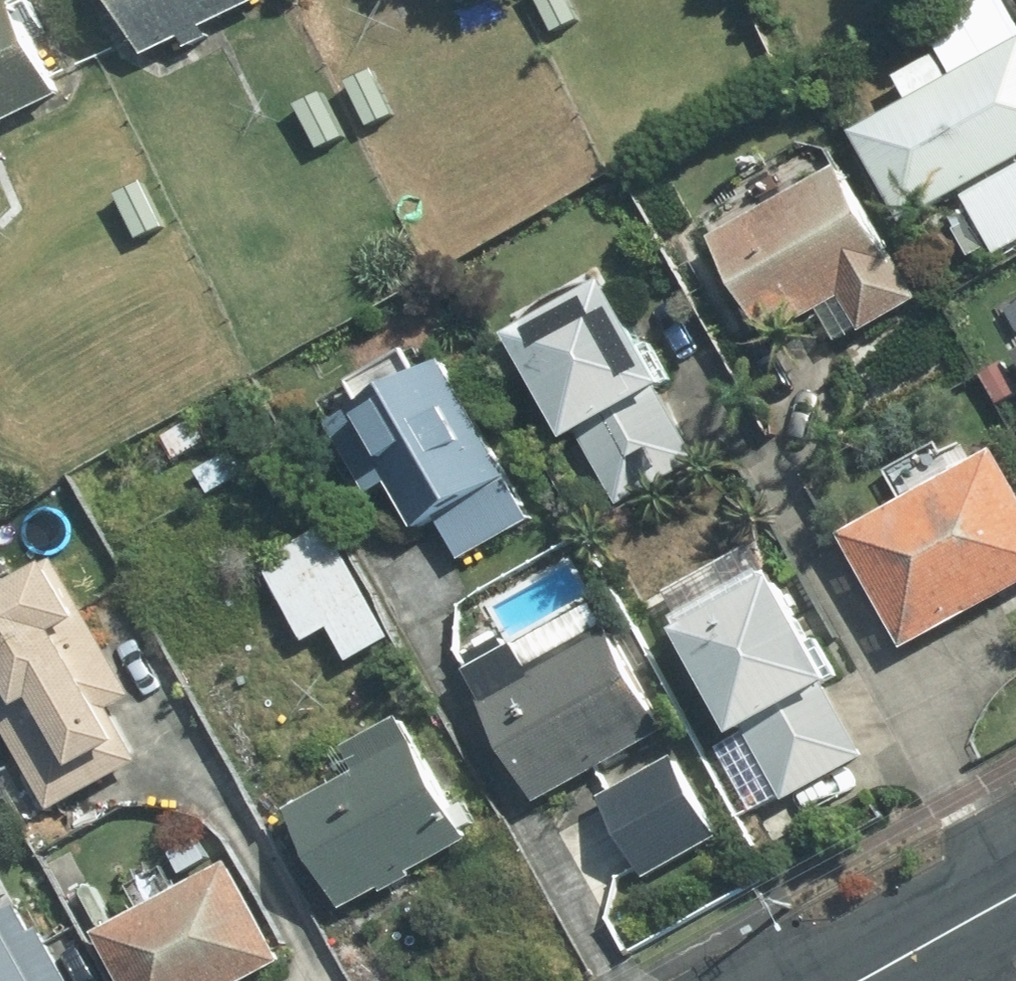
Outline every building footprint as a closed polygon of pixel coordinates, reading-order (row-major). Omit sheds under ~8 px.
[(63,92),(17,0),(11,0),(0,6),(0,123),(63,92)] [(144,53),(184,35),(188,45),(209,37),(203,25),(256,0),(119,0),(144,53)] [(858,132),(905,218),(968,184),(973,193),(970,194),(1000,250),(1015,241),(1015,45),(858,132)] [(843,167),(718,237),(771,333),(845,291),(865,326),(916,297),(843,167)] [(611,281),(517,334),(574,437),(580,433),(623,502),(700,459),(660,388),(668,384),(611,281)] [(443,364),(334,424),(372,492),(392,481),(416,526),(439,513),(463,556),(529,519),(443,364)] [(196,416),(164,435),(177,458),(209,439),(196,416)] [(232,450),(200,472),(213,493),(246,471),(232,450)] [(908,643),(1015,584),(1015,487),(997,452),(849,534),(908,643)] [(392,638),(328,524),(263,560),(308,639),(334,626),(352,659),(392,638)] [(0,591),(0,714),(52,806),(136,759),(65,630),(84,619),(52,562),(0,591)] [(777,580),(686,630),(741,730),(748,726),(787,796),(864,755),(825,684),(832,682),(777,580)] [(467,670),(539,798),(664,729),(607,626),(532,668),(518,644),(511,648),(505,637),(471,656),(477,666),(467,670)] [(469,839),(402,718),(348,748),(361,770),(292,809),(346,906),(383,886),(386,891),(413,877),(410,871),(469,839)] [(678,788),(617,824),(644,873),(707,838),(678,788)] [(196,839),(171,853),(181,873),(207,859),(196,839)] [(98,933),(124,980),(244,980),(282,960),(230,863),(98,933)] [(0,886),(0,980),(85,980),(51,918),(25,932),(0,886)]
